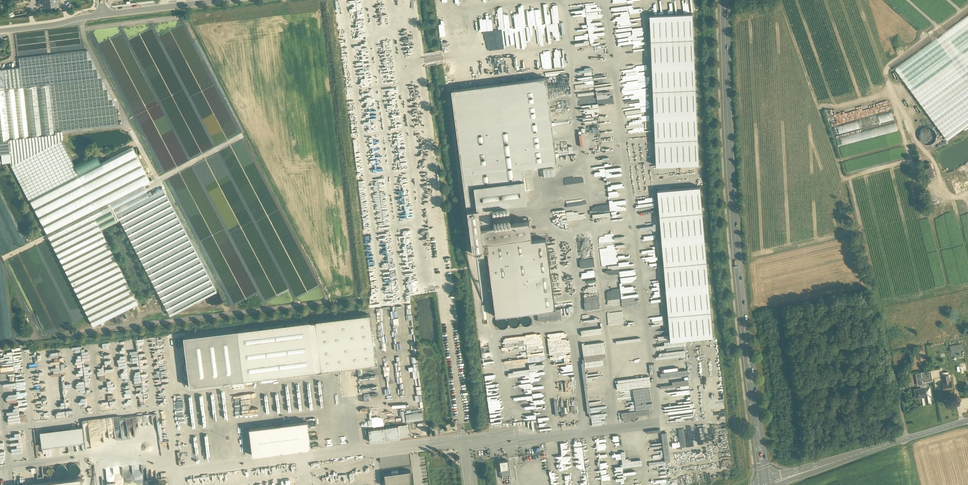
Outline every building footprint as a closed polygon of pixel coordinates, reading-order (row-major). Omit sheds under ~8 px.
[(657,165),(700,164),(693,13),(650,15),(657,165)] [(896,68),(948,139),(967,125),(967,15),(896,68)] [(548,47),(551,66),(571,64),(569,48),(557,49),(556,46),(548,47)] [(50,84),(102,78),(88,50),(19,58),(20,67),(0,69),(0,89),(50,84)] [(545,77),(451,89),(466,208),(477,207),(489,205),(526,201),(522,166),(556,162),(545,77)] [(102,78),(50,84),(55,131),(62,130),(118,124),(116,105),(102,78)] [(8,140),(10,139),(55,134),(55,131),(50,84),(0,89),(0,140),(8,140)] [(878,123),(893,119),(891,111),(876,115),(878,123)] [(858,120),(834,126),(836,134),(860,128),(858,120)] [(896,123),(839,136),(840,144),(898,131),(896,123)] [(921,141),(935,141),(935,130),(932,130),(932,127),(921,127),(921,141)] [(55,134),(10,139),(8,140),(11,165),(61,139),(63,138),(62,130),(55,131),(55,134)] [(61,139),(11,165),(29,199),(30,199),(79,173),(61,139)] [(133,147),(79,174),(79,173),(30,199),(48,233),(150,181),(133,147)] [(929,162),(921,164),(926,179),(934,176),(929,162)] [(553,167),(541,169),(543,176),(554,174),(553,167)] [(671,339),(713,336),(700,187),(658,190),(671,339)] [(495,316),(555,308),(546,238),(531,240),(528,221),(492,225),(489,205),(477,207),(466,208),(472,253),(487,251),(495,316)] [(604,230),(596,231),(598,245),(607,244),(607,240),(603,240),(602,237),(605,237),(604,230)] [(416,299),(415,301),(417,304),(419,341),(423,342),(428,342),(435,346),(437,350),(442,350),(437,323),(435,302),(430,298),(416,299)] [(369,313),(315,320),(321,370),(375,363),(369,313)] [(308,321),(237,330),(243,379),(315,371),(308,321)] [(958,351),(951,352),(953,361),(958,360),(958,356),(962,356),(962,353),(959,353),(958,351)] [(931,370),(921,372),(923,382),(933,380),(931,370)] [(949,379),(948,374),(943,375),(944,382),(942,382),(944,390),(949,389),(949,390),(953,389),(952,381),(951,381),(950,379),(949,379)] [(930,386),(915,389),(917,398),(925,396),(927,404),(932,403),(930,395),(931,395),(930,386)] [(406,421),(422,419),(421,411),(404,414),(406,421)] [(249,428),(253,455),(311,448),(307,421),(249,428)] [(407,424),(398,425),(400,437),(409,436),(407,424)] [(398,425),(368,429),(370,442),(400,437),(398,425)] [(72,433),(41,437),(42,447),(84,442),(82,426),(71,427),(72,433)] [(507,459),(499,460),(500,478),(508,477),(507,459)] [(75,475),(80,466),(74,463),(72,468),(73,469),(71,472),(75,475)] [(50,480),(62,479),(61,474),(62,474),(62,470),(60,471),(59,467),(51,468),(52,477),(50,477),(50,480)] [(411,469),(410,469),(410,470),(399,471),(398,469),(391,470),(391,472),(384,473),(385,484),(410,484),(410,483),(411,483),(411,469)]
